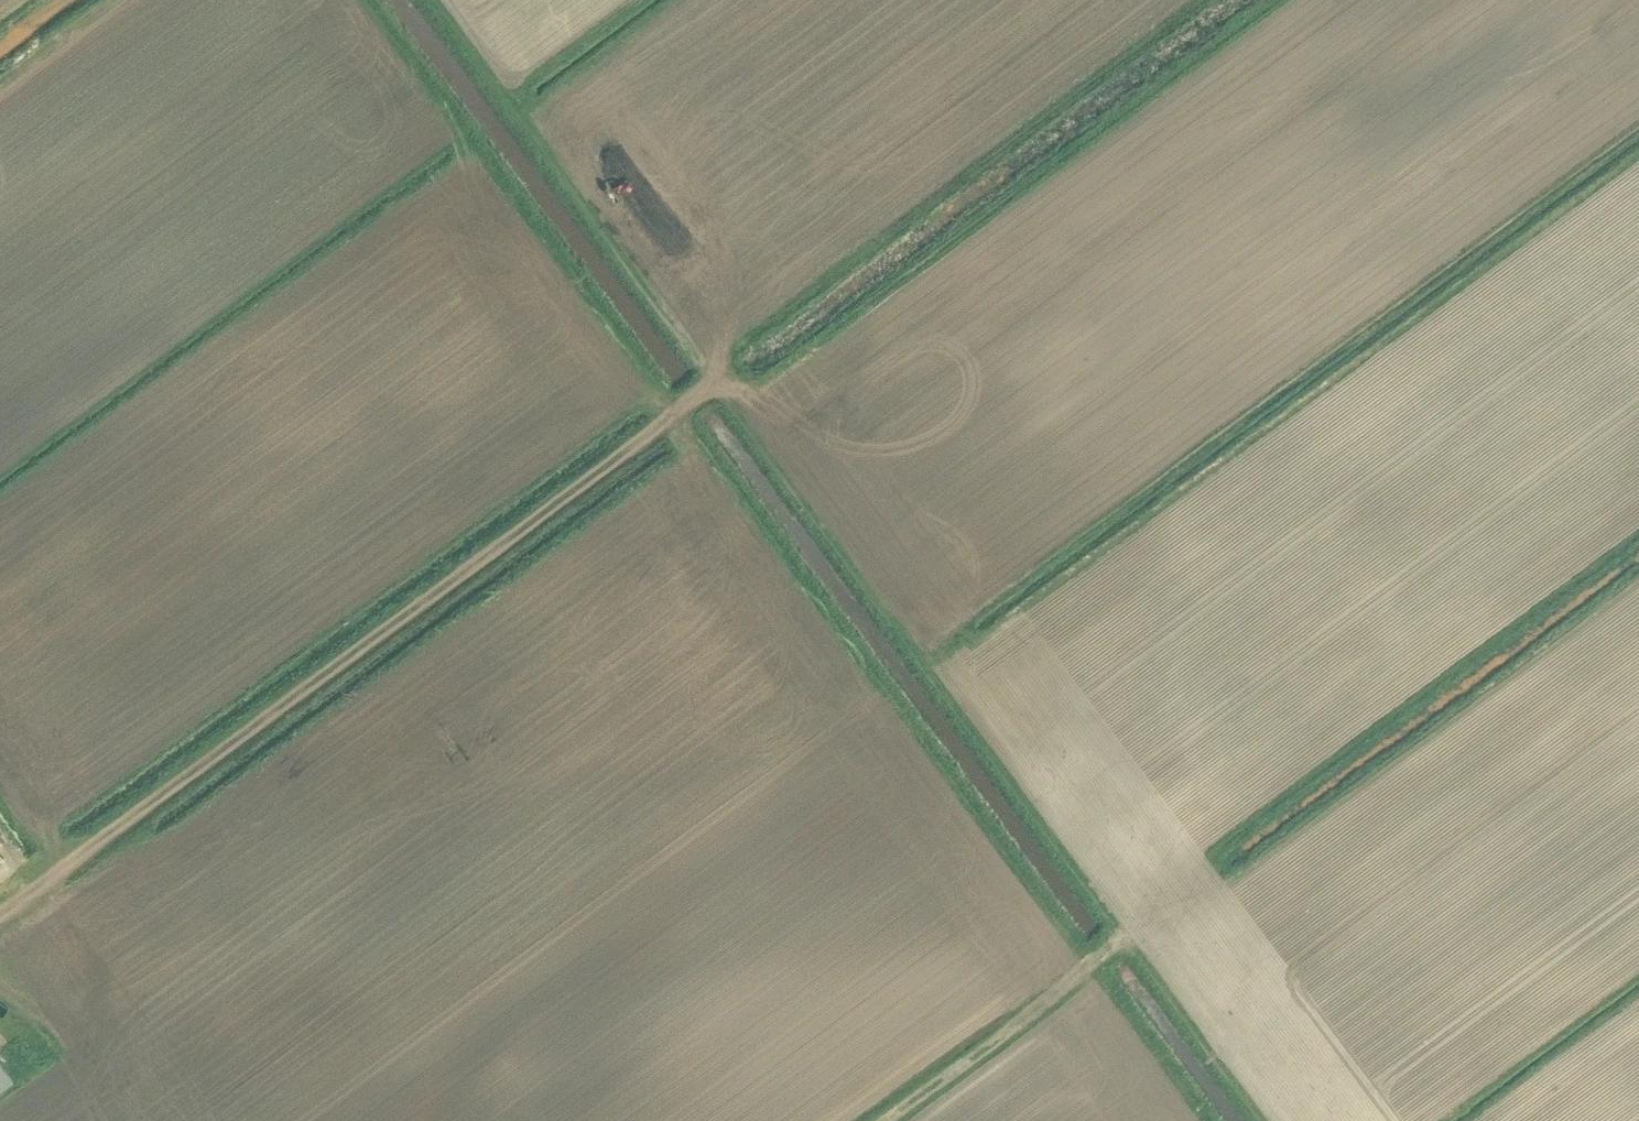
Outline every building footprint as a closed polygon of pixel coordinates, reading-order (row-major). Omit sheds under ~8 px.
[(12,1080),(0,1064),(0,1089),(12,1080)]
